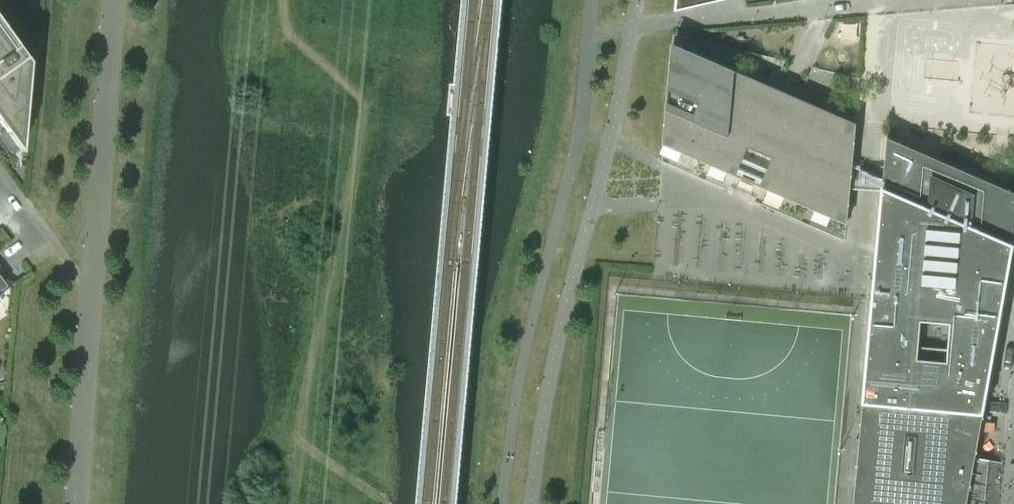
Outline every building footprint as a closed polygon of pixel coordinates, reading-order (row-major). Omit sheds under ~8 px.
[(675,11),(676,11),(687,8),(697,6),(696,3),(707,0),(676,0),(675,11)] [(0,23),(0,123),(20,151),(27,75),(27,76),(28,60),(17,45),(16,45),(0,23)] [(773,89),(672,45),(663,144),(736,176),(748,147),(760,152),(772,158),(760,186),(847,224),(856,123),(799,99),(793,109),(767,103),(773,89)] [(799,99),(773,89),(767,103),(793,109),(799,99)] [(1013,242),(1013,193),(887,138),(876,254),(872,304),(871,315),(864,391),(854,503),(986,503),(990,460),(975,458),(983,415),(985,403),(987,392),(1010,266),(1013,242)] [(11,284),(6,276),(0,269),(0,292),(11,284)]
